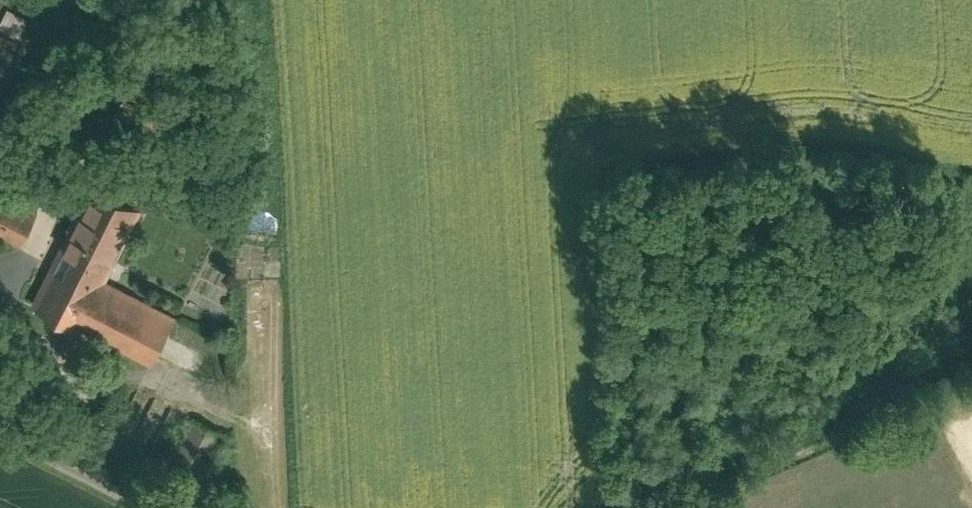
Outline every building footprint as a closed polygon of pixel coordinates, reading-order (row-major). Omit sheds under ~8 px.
[(0,17),(0,29),(21,40),(33,18),(7,4),(0,17)] [(34,46),(21,40),(0,29),(0,112),(34,46)] [(131,205),(90,184),(27,305),(73,329),(77,320),(100,276),(128,222),(123,220),(131,205)] [(0,193),(0,233),(19,242),(35,211),(0,193)] [(77,320),(151,358),(174,314),(100,276),(77,320)] [(194,415),(180,449),(202,459),(217,424),(194,415)]
